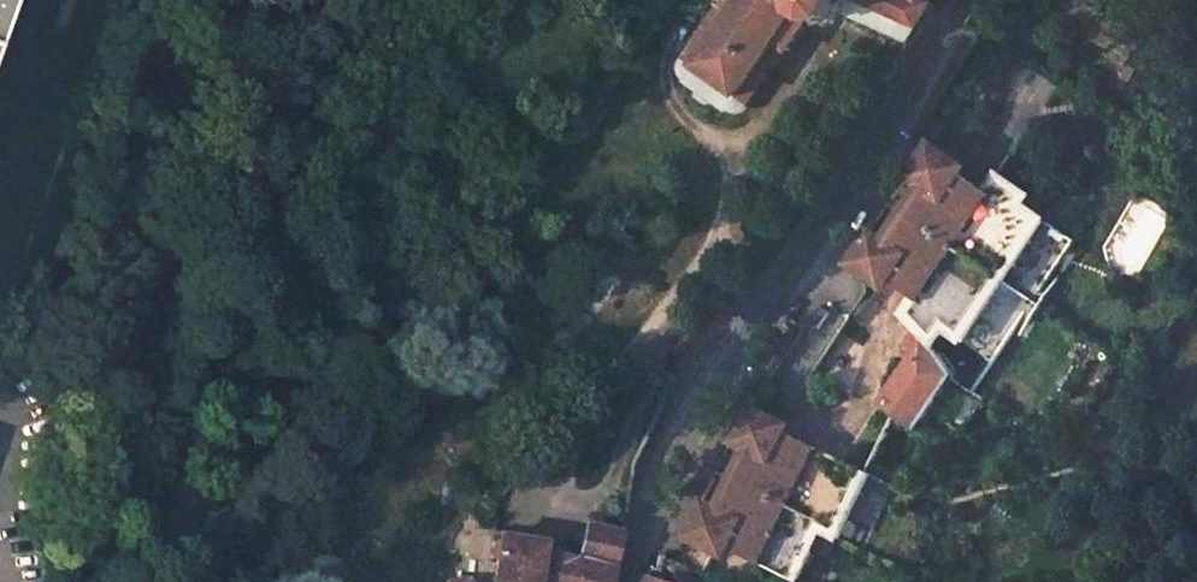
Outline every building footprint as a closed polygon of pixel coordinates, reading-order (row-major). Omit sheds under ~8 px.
[(710,3),(675,56),(730,93),(767,39),(779,47),(802,14),(812,20),(826,17),(833,8),(838,0),(707,0),(710,3)] [(904,42),(915,27),(854,0),(838,0),(833,8),(904,42)] [(915,27),(931,2),(926,0),(854,0),(915,27)] [(730,93),(675,56),(673,58),(672,62),(672,67),(675,74),(683,81),(721,106),(730,93)] [(893,290),(969,177),(924,148),(902,180),(920,192),(884,246),(867,234),(855,251),(843,268),(862,280),(867,273),(893,290)] [(1033,199),(993,173),(983,187),(907,300),(895,319),(906,332),(929,352),(941,334),(987,365),(1069,243),(1044,226),(1046,223),(1026,209),(1033,199)] [(969,177),(893,290),(907,300),(983,187),(969,177)] [(929,352),(906,332),(895,346),(906,354),(868,401),(911,434),(950,381),(929,352)] [(873,477),(767,422),(768,420),(749,410),(739,429),(730,446),(748,456),(718,513),(700,504),(681,540),(725,562),(730,551),(789,581),(797,581),(821,536),(838,544),(873,477)] [(478,581),(601,581),(612,531),(583,523),(574,552),(533,540),(488,533),(478,581)] [(684,581),(680,569),(651,559),(648,569),(645,570),(641,573),(638,581),(686,581),(684,581)]
